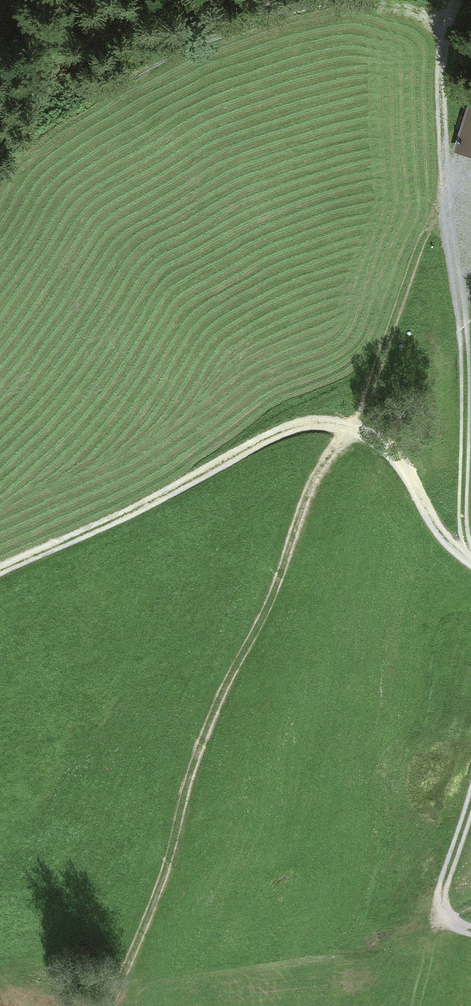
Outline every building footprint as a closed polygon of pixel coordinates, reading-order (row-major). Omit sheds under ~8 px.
[(470,112),(456,154),(470,159),(470,112)]
